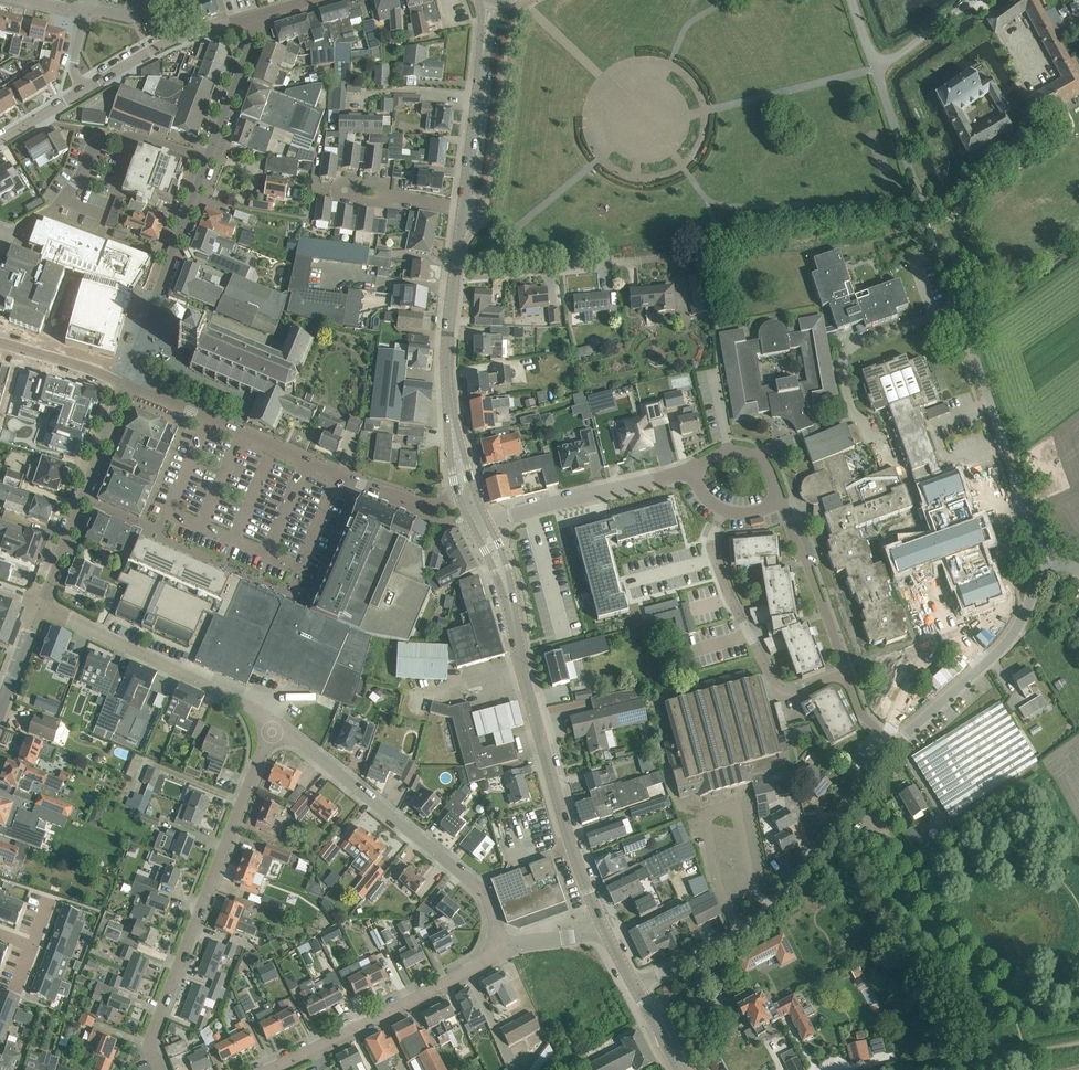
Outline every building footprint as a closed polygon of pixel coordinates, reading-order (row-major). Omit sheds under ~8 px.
[(200,20),(218,13),(213,0),(192,0),(200,20)] [(398,0),(374,0),(377,13),(372,14),(374,20),(379,37),(390,36),(390,32),(402,31),(399,9),(400,9),(398,0)] [(409,9),(413,24),(408,25),(409,39),(430,35),(426,19),(438,16),(435,2),(432,3),(431,0),(407,0),(409,9)] [(994,15),(987,20),(995,33),(1002,28),(1025,11),(1062,79),(1029,97),(1039,116),(1047,112),(1049,114),(1078,96),(1078,65),(1075,58),(1070,60),(1057,38),(1067,32),(1054,8),(1051,10),(1045,14),(1042,10),(1037,0),(1015,0),(994,15)] [(346,4),(319,11),(319,12),(323,26),(329,24),(333,40),(334,40),(334,84),(346,85),(349,85),(351,85),(350,60),(350,44),(356,43),(350,20),(363,17),(359,1),(346,4)] [(1049,6),(1042,10),(1045,14),(1051,10),(1049,6)] [(310,50),(312,67),(327,65),(334,65),(334,40),(333,40),(329,24),(323,26),(319,12),(307,16),(306,16),(274,24),(279,43),(298,38),(300,45),(304,44),(306,51),(310,50)] [(5,34),(9,16),(0,14),(0,33),(5,34)] [(9,16),(5,34),(14,36),(13,41),(22,43),(25,29),(21,28),(23,19),(9,16)] [(25,29),(22,43),(28,44),(34,46),(35,41),(44,42),(47,27),(48,24),(33,21),(31,30),(25,29)] [(47,27),(44,42),(54,44),(52,52),(61,54),(66,31),(47,27)] [(13,41),(9,55),(19,57),(22,43),(13,41)] [(229,51),(211,44),(204,62),(186,55),(177,78),(188,77),(190,78),(195,70),(200,72),(198,78),(216,85),(229,51)] [(298,55),(267,44),(261,62),(279,69),(282,63),(293,67),(298,55)] [(426,50),(415,48),(406,47),(405,57),(407,58),(404,77),(419,78),(419,77),(441,79),(442,64),(425,62),(426,50)] [(42,68),(42,69),(42,70),(49,81),(48,81),(50,83),(56,80),(61,54),(52,52),(50,62),(44,60),(44,61),(42,68)] [(141,70),(141,78),(160,78),(160,61),(141,70)] [(279,69),(261,62),(254,80),(273,87),(273,86),(283,86),(287,74),(279,71),(279,69)] [(31,70),(23,75),(26,80),(35,95),(48,88),(45,83),(48,81),(49,81),(42,70),(42,69),(42,68),(41,67),(40,66),(39,65),(34,64),(29,67),(31,70)] [(389,87),(389,67),(376,67),(375,87),(389,87)] [(937,96),(967,153),(1012,127),(1005,114),(1010,112),(990,78),(979,86),(970,73),(937,96)] [(162,80),(155,98),(155,99),(204,117),(212,97),(211,97),(215,87),(201,82),(201,83),(192,80),(190,84),(189,84),(189,85),(170,78),(169,82),(162,80)] [(8,85),(15,97),(18,95),(23,103),(35,95),(26,80),(19,84),(16,80),(8,85)] [(346,85),(334,84),(330,84),(328,110),(345,112),(346,85)] [(4,114),(16,107),(11,99),(15,97),(8,85),(0,89),(0,108),(4,114)] [(284,97),(253,85),(252,85),(241,115),(241,116),(259,122),(313,142),(324,111),(315,108),(324,85),(286,93),(284,97)] [(123,124),(149,134),(153,126),(170,132),(172,128),(196,138),(204,117),(155,99),(155,98),(122,87),(110,120),(111,119),(123,124)] [(407,95),(394,94),(393,111),(402,111),(403,103),(406,103),(407,95)] [(422,103),(421,114),(437,115),(435,131),(449,133),(452,110),(437,108),(438,105),(422,103)] [(106,113),(83,110),(81,123),(104,126),(106,113)] [(329,111),(329,123),(334,123),(334,121),(336,121),(340,111),(329,111)] [(241,116),(232,143),(249,149),(248,151),(248,152),(254,154),(255,154),(256,152),(265,155),(273,134),(257,128),(259,122),(241,116)] [(390,118),(340,116),(339,132),(393,134),(393,127),(390,127),(390,118)] [(123,124),(111,119),(110,120),(108,126),(121,130),(123,124)] [(275,129),(272,138),(290,145),(294,136),(275,129)] [(44,136),(25,147),(34,162),(35,161),(40,168),(68,151),(58,133),(48,138),(49,139),(46,140),(44,136)] [(388,160),(420,163),(431,164),(431,165),(444,167),(447,143),(432,141),(430,151),(420,150),(419,153),(412,152),(411,157),(401,156),(403,136),(389,135),(389,144),(388,151),(388,160)] [(338,160),(344,161),(347,145),(339,144),(337,156),(323,155),(320,177),(335,179),(338,160)] [(344,161),(343,168),(358,170),(359,163),(365,164),(366,164),(368,148),(367,148),(347,145),(344,161)] [(131,201),(145,206),(145,205),(146,205),(148,204),(159,208),(162,202),(171,206),(177,191),(183,176),(182,175),(188,160),(169,153),(169,154),(163,151),(161,154),(139,146),(134,161),(133,161),(128,177),(122,192),(133,196),(132,200),(131,200),(131,201)] [(290,147),(287,156),(296,159),(299,150),(291,147),(290,147)] [(388,166),(388,160),(388,151),(368,148),(366,164),(365,164),(364,171),(379,173),(380,165),(388,166)] [(314,154),(300,149),(299,150),(296,159),(295,161),(305,162),(312,163),(313,163),(314,154)] [(296,177),(299,162),(282,159),(267,158),(265,171),(296,177)] [(305,162),(304,168),(306,170),(311,170),(312,163),(305,162)] [(0,177),(0,197),(14,188),(17,193),(24,189),(9,163),(0,168),(0,177)] [(430,167),(415,165),(413,177),(418,177),(417,188),(441,191),(443,176),(429,174),(430,167)] [(393,170),(392,178),(401,179),(402,171),(393,170)] [(59,175),(44,198),(53,203),(67,180),(59,175)] [(274,179),(268,178),(265,195),(292,200),(295,183),(283,181),(283,177),(275,176),(274,179)] [(116,197),(105,227),(115,230),(123,199),(116,197)] [(328,228),(335,229),(336,229),(338,214),(337,214),(331,213),(332,200),(318,199),(315,221),(316,222),(316,227),(317,229),(328,230),(328,228)] [(265,211),(266,203),(250,200),(249,208),(265,211)] [(145,206),(131,201),(128,210),(135,212),(132,219),(144,223),(143,225),(145,226),(145,228),(152,230),(161,233),(165,221),(149,215),(148,216),(142,214),(145,206)] [(266,203),(265,211),(272,212),(273,204),(266,203)] [(353,208),(338,206),(337,214),(338,214),(336,229),(335,229),(334,235),(340,235),(340,230),(350,231),(357,232),(359,216),(358,216),(352,215),(353,208)] [(223,213),(207,207),(200,227),(212,232),(212,233),(231,240),(236,227),(229,225),(232,216),(223,213)] [(371,234),(378,235),(380,219),(373,218),(374,211),(359,209),(358,216),(359,216),(357,232),(356,232),(355,241),(363,242),(364,233),(371,234)] [(388,221),(403,223),(404,211),(389,209),(388,221)] [(236,211),(234,219),(250,222),(251,214),(236,211)] [(434,238),(439,216),(419,212),(417,223),(412,222),(409,233),(434,238)] [(144,223),(132,219),(127,217),(124,225),(143,232),(141,238),(156,243),(156,240),(158,241),(161,233),(152,230),(145,228),(145,226),(143,225),(144,223)] [(387,220),(380,219),(378,235),(385,235),(387,220)] [(79,233),(44,220),(42,225),(37,224),(29,246),(33,247),(31,254),(12,247),(4,268),(2,268),(0,272),(0,313),(4,314),(5,312),(12,315),(10,321),(40,333),(45,319),(44,319),(47,311),(50,312),(64,273),(69,261),(100,272),(109,245),(108,244),(100,241),(79,233)] [(235,243),(199,230),(192,250),(197,252),(194,259),(207,264),(216,267),(245,280),(249,268),(219,256),(221,249),(232,253),(235,243)] [(308,239),(309,232),(302,230),(301,238),(308,239)] [(238,243),(251,248),(255,236),(242,232),(238,243)] [(430,255),(434,238),(409,233),(406,250),(430,255)] [(361,246),(299,238),(299,244),(298,244),(297,253),(296,253),(296,257),(288,291),(293,293),(288,314),(343,328),(344,316),(347,297),(308,291),(312,259),(378,268),(377,277),(389,278),(391,259),(368,256),(369,250),(361,246)] [(108,244),(109,245),(100,272),(69,261),(64,273),(83,282),(66,345),(101,355),(101,354),(114,358),(133,291),(152,260),(109,244),(108,244)] [(392,251),(376,249),(375,257),(391,259),(392,251)] [(818,273),(811,275),(822,305),(821,305),(822,307),(829,305),(836,326),(824,329),(824,330),(820,331),(821,335),(825,334),(825,335),(832,332),(837,331),(855,325),(862,322),(862,323),(863,322),(864,324),(865,328),(897,317),(895,311),(908,306),(899,281),(867,292),(869,298),(850,305),(843,285),(849,283),(850,283),(839,251),(813,260),(818,273)] [(429,264),(418,263),(414,262),(413,272),(404,271),(403,279),(427,282),(429,264)] [(201,280),(204,271),(186,264),(175,294),(216,309),(224,289),(210,284),(212,276),(206,273),(203,281),(201,280)] [(245,280),(233,275),(218,312),(274,335),(279,323),(279,321),(283,312),(287,297),(281,295),(245,280)] [(530,286),(519,288),(521,310),(549,307),(547,288),(530,290),(530,286)] [(426,291),(415,290),(395,287),(394,297),(405,299),(403,308),(424,311),(426,291)] [(675,311),(673,298),(672,287),(630,292),(632,311),(653,309),(654,314),(675,311)] [(488,305),(491,305),(492,292),(475,290),(474,304),(476,304),(475,318),(492,319),(491,326),(503,326),(504,309),(488,308),(488,305)] [(281,295),(287,297),(283,312),(288,314),(293,293),(288,291),(281,295)] [(344,316),(343,326),(357,328),(362,293),(348,291),(347,297),(344,316)] [(65,294),(60,310),(72,313),(77,297),(65,294)] [(608,294),(574,296),(576,325),(593,323),(592,312),(609,311),(608,294)] [(693,303),(690,303),(693,315),(710,310),(707,299),(693,303)] [(550,325),(560,324),(558,308),(549,309),(550,325)] [(424,315),(399,312),(397,327),(422,330),(424,315)] [(801,494),(804,499),(809,502),(814,503),(819,503),(821,502),(826,515),(824,516),(830,533),(831,537),(828,538),(830,542),(827,543),(831,554),(828,555),(833,571),(835,570),(837,573),(845,570),(848,580),(846,581),(852,596),(855,595),(859,606),(862,605),(864,612),(862,613),(866,624),(862,625),(869,644),(873,643),(874,645),(885,641),(886,644),(905,638),(904,634),(906,633),(902,622),(906,621),(903,613),(901,609),(901,607),(895,609),(893,602),(890,602),(888,596),(890,595),(886,584),(890,583),(884,567),(882,568),(881,564),(873,567),(869,558),(871,557),(866,541),(862,543),(858,532),(856,532),(854,529),(919,506),(911,484),(940,474),(922,422),(917,410),(936,403),(932,391),(935,390),(928,370),(925,371),(920,359),(908,363),(906,356),(893,361),(893,363),(875,369),(874,367),(862,372),(870,396),(867,397),(871,408),(873,407),(875,412),(888,407),(912,472),(898,477),(895,468),(889,470),(880,473),(853,483),(842,454),(854,450),(853,446),(861,443),(855,424),(846,427),(845,426),(822,435),(812,406),(836,402),(834,390),(830,391),(829,386),(831,386),(824,345),(826,345),(825,335),(825,334),(821,335),(820,331),(824,330),(824,329),(822,317),(799,321),(801,333),(787,335),(785,330),(781,326),(776,324),(771,323),(766,325),(762,329),(760,334),(760,340),(746,342),(744,331),(734,333),(726,334),(722,340),(723,347),(727,346),(728,351),(724,352),(726,363),(728,362),(735,403),(737,402),(738,407),(733,408),(735,415),(740,419),(759,416),(758,413),(771,411),(772,418),(778,417),(783,418),(788,420),(792,423),(795,427),(798,433),(807,429),(811,438),(804,441),(816,474),(810,477),(805,479),(802,484),(801,489),(801,494)] [(192,367),(203,371),(202,374),(204,375),(205,372),(215,377),(214,379),(216,380),(217,377),(227,382),(226,384),(228,385),(229,382),(239,387),(238,389),(240,390),(241,387),(251,392),(250,394),(252,395),(253,392),(259,395),(255,404),(253,403),(252,404),(255,406),(252,412),(249,411),(248,413),(251,414),(249,419),(246,421),(247,422),(249,421),(273,431),(274,434),(276,433),(275,431),(283,414),(310,425),(311,427),(312,427),(311,424),(317,410),(319,410),(319,409),(317,409),(286,396),(286,394),(294,392),(295,394),(296,393),(294,390),(297,384),(300,384),(300,382),(297,383),(295,376),(297,374),(296,372),(299,366),(302,367),(303,369),(304,369),(303,367),(306,359),(308,360),(308,359),(307,358),(309,351),(311,352),(312,350),(310,349),(313,342),(316,341),(315,340),(313,340),(292,331),(291,330),(290,331),(291,333),(288,340),(286,339),(286,340),(287,341),(284,348),(279,346),(275,355),(270,353),(271,350),(270,349),(268,352),(258,347),(259,345),(257,344),(256,347),(246,342),(247,340),(246,339),(244,342),(234,337),(235,335),(233,334),(232,337),(222,332),(224,330),(222,329),(221,332),(209,327),(208,324),(207,325),(208,326),(205,325),(200,327),(198,332),(200,336),(189,331),(188,328),(185,329),(187,332),(180,347),(177,348),(178,351),(181,349),(192,354),(188,364),(192,366),(189,367),(190,368),(192,367)] [(509,329),(502,329),(491,329),(491,338),(475,338),(475,356),(491,356),(491,360),(502,360),(502,359),(509,359),(509,329)] [(395,345),(395,353),(408,355),(407,369),(426,371),(428,358),(430,349),(409,346),(409,347),(395,345)] [(408,355),(379,351),(370,420),(381,421),(400,423),(408,355)] [(11,369),(0,366),(0,407),(11,369)] [(509,368),(504,368),(493,369),(494,375),(468,378),(470,396),(489,394),(488,385),(498,384),(499,386),(511,385),(509,368)] [(30,375),(22,401),(61,412),(49,448),(76,457),(80,446),(81,446),(85,434),(84,434),(93,406),(97,407),(101,393),(85,389),(84,390),(54,382),(54,380),(42,377),(42,378),(30,375)] [(432,385),(405,382),(400,423),(427,426),(432,385)] [(546,391),(537,393),(539,403),(548,401),(546,391)] [(609,404),(608,402),(614,400),(611,391),(587,397),(591,414),(600,412),(598,407),(609,404)] [(681,392),(670,394),(665,395),(667,408),(683,404),(681,392)] [(307,393),(304,400),(311,403),(314,396),(307,393)] [(492,401),(471,403),(472,417),(492,415),(492,417),(509,415),(508,409),(510,408),(509,399),(492,401)] [(626,429),(617,431),(622,451),(631,448),(632,453),(651,448),(650,444),(654,443),(650,428),(669,423),(666,411),(665,411),(662,400),(641,405),(644,419),(625,424),(626,429)] [(938,407),(926,411),(928,418),(929,420),(950,412),(949,410),(946,404),(945,404),(938,407)] [(700,431),(697,420),(696,416),(695,416),(693,407),(683,410),(685,418),(678,420),(682,435),(700,431)] [(126,430),(127,430),(142,437),(131,463),(158,475),(178,429),(162,422),(162,423),(160,422),(160,421),(135,410),(126,430)] [(321,413),(321,414),(317,424),(329,430),(327,434),(324,433),(319,446),(337,454),(342,441),(339,439),(344,429),(358,435),(363,422),(351,417),(348,424),(321,413)] [(492,415),(472,417),(474,431),(494,429),(502,428),(502,423),(509,422),(509,415),(492,417),(492,415)] [(523,425),(542,423),(539,415),(526,417),(523,425)] [(381,421),(370,420),(366,419),(364,432),(373,433),(374,428),(380,428),(381,421)] [(425,426),(399,423),(397,435),(424,438),(425,426)] [(180,446),(195,450),(200,431),(186,427),(180,446)] [(503,458),(523,453),(518,434),(510,436),(509,428),(494,432),(495,439),(482,443),(485,457),(480,458),(482,467),(504,461),(503,458)] [(14,441),(16,434),(3,430),(0,441),(13,444),(14,441)] [(142,437),(127,430),(116,456),(131,463),(142,437)] [(596,453),(594,442),(591,430),(581,432),(583,443),(558,448),(563,469),(571,467),(573,473),(584,470),(583,465),(589,463),(587,455),(596,453)] [(393,435),(377,434),(374,461),(390,463),(390,461),(399,462),(398,467),(416,469),(418,453),(400,451),(401,445),(392,444),(393,435)] [(598,435),(600,455),(608,455),(606,435),(598,435)] [(552,454),(494,468),(484,470),(492,503),(510,499),(510,498),(523,495),(522,488),(524,487),(524,485),(522,475),(542,470),(546,487),(559,484),(552,454)] [(116,456),(115,456),(110,469),(111,470),(153,487),(158,475),(131,463),(116,456)] [(62,465),(43,459),(39,472),(29,468),(28,469),(29,470),(26,477),(28,481),(35,483),(34,485),(57,493),(57,492),(60,491),(61,488),(61,486),(60,483),(64,471),(60,470),(62,465)] [(972,473),(982,470),(980,464),(970,467),(970,468),(971,471),(972,473)] [(153,487),(111,470),(98,500),(140,517),(153,487)] [(8,471),(3,484),(19,490),(23,476),(8,471)] [(838,511),(829,515),(842,549),(844,548),(852,570),(849,571),(858,595),(861,594),(869,616),(866,616),(877,646),(892,641),(893,644),(906,639),(905,638),(905,636),(914,632),(906,609),(909,608),(899,580),(912,575),(912,577),(913,579),(917,586),(918,587),(919,587),(920,587),(932,580),(933,579),(933,577),(933,573),(932,571),(931,568),(945,563),(955,591),(957,591),(965,614),(975,610),(977,614),(990,609),(988,606),(1003,600),(993,571),(990,572),(982,550),(985,549),(977,525),(974,526),(966,504),(968,503),(958,474),(920,488),(928,511),(926,512),(936,540),(923,545),(923,544),(922,543),(921,542),(920,542),(919,542),(904,543),(903,544),(902,544),(902,546),(902,549),(903,551),(903,552),(890,556),(880,528),(877,529),(867,501),(851,507),(850,503),(837,508),(838,511)] [(186,504),(194,477),(187,475),(179,501),(186,504)] [(0,485),(0,499),(7,502),(4,509),(48,524),(55,503),(36,497),(34,502),(31,501),(32,497),(0,485)] [(312,611),(351,628),(367,635),(408,643),(431,589),(424,586),(421,549),(419,548),(428,526),(420,523),(417,522),(417,521),(361,497),(351,520),(352,521),(346,534),(345,534),(339,549),(338,553),(319,595),(312,611)] [(676,511),(673,499),(610,515),(612,523),(574,532),(576,540),(579,539),(583,555),(581,555),(584,569),(587,568),(591,584),(588,584),(592,598),(595,597),(599,613),(596,613),(598,621),(628,613),(624,597),(620,598),(605,541),(616,538),(618,544),(625,542),(624,539),(640,535),(641,538),(654,535),(653,532),(669,528),(670,531),(677,529),(673,512),(676,511)] [(93,516),(83,539),(128,558),(137,538),(136,538),(138,535),(136,530),(98,514),(93,516)] [(40,551),(45,536),(27,530),(0,520),(0,536),(40,551)] [(449,557),(466,548),(457,529),(445,535),(441,542),(449,557)] [(196,538),(221,549),(224,543),(199,531),(196,538)] [(0,536),(0,548),(17,554),(16,558),(35,565),(40,551),(0,536)] [(781,634),(785,632),(802,679),(825,671),(808,623),(798,627),(795,619),(799,618),(791,568),(790,568),(778,570),(777,561),(781,561),(779,537),(774,537),(729,541),(731,565),(765,562),(775,621),(771,622),(768,606),(749,609),(750,616),(753,615),(754,619),(752,619),(755,625),(771,622),(773,637),(763,640),(766,646),(768,645),(769,649),(768,649),(771,655),(786,649),(781,634)] [(128,558),(118,582),(129,586),(121,605),(135,611),(130,622),(143,628),(143,627),(153,632),(152,632),(153,633),(154,630),(190,646),(204,612),(214,617),(215,616),(225,620),(242,581),(232,576),(230,579),(216,572),(185,558),(184,558),(137,538),(128,558)] [(477,569),(466,548),(449,557),(452,563),(450,564),(451,567),(434,576),(441,589),(461,579),(460,577),(477,569)] [(432,569),(439,570),(442,557),(435,555),(432,569)] [(95,567),(75,560),(66,586),(85,594),(85,593),(104,600),(105,596),(113,599),(117,589),(109,586),(109,585),(91,578),(95,567)] [(7,580),(12,566),(1,562),(0,566),(0,578),(7,580)] [(478,576),(458,582),(469,618),(469,619),(476,616),(473,607),(489,603),(486,603),(478,577),(478,576)] [(214,617),(194,663),(247,686),(255,667),(280,609),(277,596),(242,581),(225,620),(215,616),(214,617)] [(280,609),(255,667),(265,672),(266,670),(343,704),(353,707),(372,638),(367,635),(351,628),(312,611),(307,609),(277,596),(280,609)] [(15,624),(21,607),(5,600),(4,602),(0,600),(0,619),(4,620),(15,624)] [(450,646),(398,643),(396,678),(447,680),(448,663),(456,664),(457,670),(482,662),(482,663),(504,656),(489,603),(473,607),(476,616),(469,619),(471,626),(446,633),(450,646)] [(469,618),(462,620),(464,628),(471,626),(469,619),(469,618)] [(436,631),(446,633),(448,620),(438,619),(436,631)] [(15,624),(4,620),(2,626),(0,625),(0,642),(10,646),(17,625),(15,624)] [(57,673),(73,679),(82,657),(66,650),(72,636),(52,629),(41,657),(60,664),(57,673)] [(605,637),(562,648),(565,664),(573,662),(609,653),(605,637)] [(560,652),(544,656),(546,664),(548,669),(553,687),(569,682),(569,681),(577,679),(573,662),(565,664),(562,648),(560,649),(560,652)] [(94,691),(108,696),(114,679),(105,675),(112,659),(111,659),(92,652),(92,651),(84,671),(85,671),(98,676),(93,691),(94,691)] [(127,663),(121,661),(114,679),(108,696),(96,726),(114,733),(114,734),(120,720),(110,716),(117,699),(140,709),(148,690),(150,691),(157,673),(131,662),(131,663),(127,663)] [(1035,682),(1033,679),(1027,669),(1012,679),(1020,691),(1021,691),(1026,698),(1032,694),(1028,687),(1035,682)] [(675,741),(665,744),(680,798),(699,792),(700,796),(710,794),(727,789),(752,782),(753,782),(751,778),(761,775),(791,767),(786,747),(783,737),(777,739),(760,678),(752,680),(751,677),(744,672),(685,689),(681,696),(682,699),(665,704),(675,741)] [(192,690),(180,684),(173,698),(179,701),(173,714),(174,715),(172,719),(177,721),(192,690)] [(806,716),(816,711),(833,744),(855,733),(832,688),(810,699),(812,701),(801,707),(806,716)] [(205,696),(192,690),(177,721),(175,726),(176,727),(187,732),(185,737),(198,742),(205,725),(193,720),(192,722),(186,720),(192,707),(198,710),(205,696)] [(647,722),(640,690),(591,699),(594,713),(570,718),(575,739),(586,736),(590,754),(608,749),(603,732),(647,722)] [(592,699),(591,691),(575,694),(576,701),(592,699)] [(369,697),(377,704),(382,698),(374,692),(369,697)] [(1025,718),(1046,705),(1040,696),(1019,709),(1025,718)] [(999,702),(967,723),(911,757),(949,817),(1037,762),(999,702)] [(503,775),(504,774),(501,765),(517,760),(510,730),(515,729),(523,727),(517,703),(509,706),(472,715),(469,703),(450,708),(432,703),(430,713),(452,719),(469,784),(503,774),(503,775)] [(46,704),(44,710),(57,715),(59,709),(46,704)] [(41,720),(35,718),(34,720),(34,719),(33,719),(32,719),(31,720),(30,720),(30,721),(29,721),(29,722),(29,723),(30,724),(30,725),(31,725),(31,726),(29,733),(53,743),(56,735),(59,736),(62,728),(59,727),(62,721),(43,714),(41,720)] [(355,744),(367,749),(375,727),(364,722),(360,731),(345,724),(336,745),(351,752),(355,744)] [(114,733),(96,726),(93,734),(110,741),(114,733)] [(809,726),(784,733),(786,742),(811,736),(809,726)] [(224,733),(212,728),(203,750),(209,753),(207,759),(211,761),(208,771),(220,775),(229,752),(224,751),(227,745),(220,742),(224,733)] [(57,750),(37,742),(27,738),(18,761),(35,767),(39,756),(52,762),(57,750)] [(410,785),(414,776),(419,767),(407,761),(406,763),(392,758),(392,759),(384,756),(384,755),(378,752),(373,764),(367,777),(385,784),(389,772),(401,777),(400,781),(410,785)] [(640,756),(638,757),(639,763),(643,762),(652,759),(650,753),(649,753),(641,756),(640,756)] [(103,756),(100,755),(95,757),(94,760),(96,762),(98,763),(102,762),(104,759),(103,756)] [(126,775),(133,778),(139,763),(132,760),(126,775)] [(8,761),(0,781),(29,793),(34,780),(44,784),(45,781),(62,787),(64,782),(26,767),(25,768),(8,761)] [(807,788),(818,798),(830,785),(819,774),(819,775),(807,764),(800,772),(801,777),(810,785),(807,788)] [(147,769),(144,777),(151,780),(155,769),(151,767),(147,769)] [(293,791),(297,783),(301,772),(294,769),(292,774),(274,767),(269,782),(272,783),(270,790),(280,794),(283,787),(289,790),(289,789),(293,791)] [(151,780),(149,785),(155,787),(156,785),(161,771),(155,769),(151,780)] [(518,770),(504,774),(503,775),(507,789),(510,788),(512,794),(508,796),(510,804),(514,803),(529,799),(522,776),(520,777),(518,770)] [(68,782),(71,775),(62,771),(59,779),(68,782)] [(590,793),(612,785),(610,777),(608,778),(606,771),(597,774),(597,773),(586,777),(590,793)] [(621,782),(612,785),(590,793),(592,799),(585,801),(583,802),(575,805),(582,825),(613,814),(612,813),(622,810),(650,801),(646,788),(664,781),(660,772),(643,778),(622,784),(621,782)] [(414,776),(410,785),(408,788),(415,791),(420,795),(417,799),(419,800),(413,808),(427,819),(441,803),(419,784),(421,780),(414,776)] [(467,776),(460,778),(462,785),(469,783),(467,776)] [(795,793),(792,780),(781,782),(784,795),(795,793)] [(487,781),(480,783),(484,792),(487,791),(489,788),(487,781)] [(773,784),(764,786),(753,789),(757,806),(777,801),(773,784)] [(139,810),(138,812),(143,815),(144,815),(152,794),(155,787),(149,785),(144,797),(139,810)] [(155,787),(152,794),(158,796),(162,787),(156,785),(155,787)] [(928,809),(914,786),(899,796),(912,818),(928,809)] [(188,808),(205,814),(210,800),(204,798),(206,794),(188,788),(185,795),(192,798),(188,808)] [(460,790),(440,814),(446,818),(440,825),(456,837),(466,825),(459,819),(464,813),(456,806),(459,803),(461,805),(468,797),(460,790)] [(307,792),(304,795),(297,803),(296,804),(291,811),(294,813),(298,825),(311,809),(328,822),(338,810),(317,793),(313,797),(307,792)] [(125,805),(139,810),(144,797),(135,793),(133,800),(128,798),(125,805)] [(49,798),(40,794),(35,805),(69,817),(73,807),(49,797),(49,798)] [(291,796),(288,800),(295,804),(298,800),(291,796)] [(667,797),(630,809),(633,819),(670,807),(667,797)] [(1,826),(0,829),(0,834),(41,849),(47,833),(35,829),(40,816),(12,807),(13,805),(0,800),(0,825),(1,826)] [(280,808),(276,806),(265,802),(256,827),(270,833),(280,808)] [(205,814),(188,808),(181,805),(174,823),(192,830),(194,826),(199,828),(205,814)] [(779,833),(788,828),(795,824),(786,808),(771,817),(779,833)] [(90,824),(99,825),(101,811),(93,809),(90,824)] [(63,823),(65,817),(52,811),(49,817),(63,823)] [(144,815),(143,815),(140,821),(158,827),(160,821),(144,815)] [(621,821),(585,835),(590,849),(627,836),(622,822),(621,821)] [(362,852),(373,839),(360,828),(355,834),(353,833),(341,847),(347,852),(353,845),(362,852)] [(797,843),(788,828),(779,833),(781,835),(774,838),(782,852),(797,843)] [(195,839),(185,835),(168,829),(166,835),(168,836),(162,851),(173,855),(173,856),(187,861),(195,839)] [(486,856),(485,856),(493,845),(474,829),(463,843),(471,850),(470,852),(480,861),(483,857),(484,858),(486,856)] [(643,834),(621,842),(626,854),(648,847),(643,834)] [(386,849),(373,839),(362,852),(371,860),(360,874),(365,879),(383,857),(381,856),(386,849)] [(329,842),(318,856),(329,864),(338,853),(335,851),(334,850),(337,847),(330,841),(329,842)] [(12,868),(15,859),(24,862),(30,847),(17,842),(14,848),(0,842),(0,863),(12,868)] [(41,850),(47,852),(50,844),(44,842),(41,850)] [(678,847),(675,848),(681,863),(695,857),(689,842),(678,847)] [(256,873),(267,877),(273,859),(287,865),(292,854),(267,844),(263,855),(254,852),(253,854),(246,851),(240,867),(256,873)] [(625,871),(603,881),(614,905),(631,897),(633,901),(656,890),(652,882),(667,874),(665,870),(681,863),(675,848),(661,854),(645,861),(625,871)] [(148,879),(145,886),(159,892),(161,885),(175,890),(182,873),(173,870),(176,862),(153,852),(152,853),(149,861),(149,863),(160,867),(154,881),(148,879)] [(619,864),(616,854),(610,857),(609,855),(595,861),(602,879),(620,872),(617,865),(619,864)] [(550,859),(529,867),(535,884),(555,877),(556,877),(550,859)] [(395,877),(416,894),(426,882),(405,865),(395,877)] [(256,873),(240,867),(234,882),(241,885),(240,888),(258,894),(260,888),(252,885),(256,873)] [(529,867),(492,880),(508,924),(520,929),(568,911),(561,893),(563,892),(561,886),(559,887),(555,877),(535,884),(529,867)] [(329,876),(324,882),(331,888),(336,882),(329,876)] [(690,882),(689,882),(695,897),(708,891),(708,890),(703,877),(690,882)] [(135,905),(130,918),(143,923),(145,919),(151,921),(156,909),(166,914),(170,902),(156,897),(159,892),(145,886),(135,882),(134,883),(133,887),(130,894),(136,897),(133,905),(135,905)] [(320,885),(311,882),(307,892),(324,899),(320,885)] [(380,882),(367,897),(373,902),(385,887),(380,882)] [(663,907),(656,890),(633,901),(640,918),(663,907)] [(697,927),(721,915),(710,892),(687,903),(692,916),(697,927)] [(0,906),(0,919),(17,925),(25,903),(4,896),(0,906)] [(226,901),(221,915),(256,929),(259,923),(243,917),(246,909),(249,911),(252,903),(236,897),(234,904),(226,901)] [(283,904),(264,897),(261,905),(280,912),(283,904)] [(322,905),(330,911),(335,904),(326,898),(322,905)] [(430,904),(444,916),(443,917),(439,920),(440,922),(443,921),(446,921),(451,931),(456,928),(467,925),(465,925),(463,921),(460,917),(456,914),(460,909),(446,898),(442,904),(435,898),(430,904)] [(672,925),(692,916),(687,903),(679,907),(678,906),(642,923),(643,925),(629,932),(643,960),(658,953),(657,952),(669,947),(673,955),(685,950),(672,925)] [(63,906),(55,927),(56,928),(80,936),(85,924),(76,921),(80,913),(63,906)] [(416,914),(415,929),(423,929),(424,915),(416,914)] [(256,929),(221,915),(216,929),(232,936),(235,929),(254,937),(256,929)] [(103,918),(96,934),(118,943),(124,926),(103,918)] [(439,920),(434,922),(441,934),(430,940),(437,953),(439,952),(440,954),(447,951),(446,948),(452,945),(446,933),(451,931),(446,921),(443,921),(440,922),(439,920)] [(402,935),(410,931),(405,921),(397,925),(402,935)] [(137,922),(133,934),(141,938),(139,943),(152,949),(158,933),(145,928),(146,926),(137,922)] [(56,928),(48,950),(63,956),(72,959),(80,936),(56,928)] [(388,929),(379,934),(385,946),(394,942),(388,929)] [(371,933),(379,949),(385,946),(379,934),(377,930),(371,933)] [(329,931),(320,936),(324,944),(334,939),(329,931)] [(86,932),(84,937),(90,940),(91,940),(93,934),(92,934),(86,932)] [(783,935),(749,952),(757,966),(776,956),(781,965),(792,960),(795,958),(783,935)] [(406,942),(408,946),(399,951),(402,958),(400,959),(406,969),(425,959),(419,949),(413,938),(406,942)] [(316,940),(309,944),(312,950),(314,955),(322,951),(316,940)] [(225,947),(211,942),(205,958),(219,964),(224,965),(228,957),(233,959),(235,954),(239,956),(242,949),(237,947),(238,946),(229,943),(227,948),(225,947)] [(128,971),(142,976),(148,960),(134,954),(134,956),(132,955),(133,951),(124,947),(120,958),(131,962),(128,971)] [(48,950),(39,974),(54,979),(63,956),(48,950)] [(263,962),(257,951),(252,954),(250,951),(244,954),(251,968),(263,962)] [(372,969),(364,973),(371,987),(387,978),(380,965),(375,956),(367,959),(372,969)] [(213,986),(221,989),(226,977),(215,973),(219,964),(205,958),(198,975),(215,981),(213,986)] [(90,959),(87,965),(93,968),(96,961),(90,959)] [(76,961),(73,969),(78,971),(82,963),(76,961)] [(271,963),(257,970),(261,977),(275,970),(271,963)] [(359,963),(339,973),(345,984),(348,982),(355,995),(371,987),(364,973),(359,963)] [(113,976),(109,987),(119,991),(118,991),(120,986),(122,986),(121,987),(135,993),(142,976),(128,971),(124,980),(113,976)] [(38,973),(30,994),(55,1003),(62,982),(54,979),(39,974),(38,973)] [(502,973),(482,984),(490,998),(492,997),(496,1003),(502,1000),(505,1007),(517,1001),(509,987),(510,987),(502,973)] [(299,987),(293,974),(284,978),(290,991),(299,987)] [(323,982),(316,986),(320,995),(327,1009),(343,1001),(336,987),(335,987),(330,978),(323,982)] [(63,982),(60,988),(65,990),(70,992),(71,986),(71,985),(63,982)] [(517,1001),(505,1007),(513,1022),(500,1029),(509,1047),(540,1030),(532,1014),(533,1013),(519,982),(510,987),(509,987),(517,1001)] [(109,987),(98,983),(94,995),(102,999),(96,1015),(108,1020),(107,1020),(109,1021),(110,1020),(113,1022),(117,1010),(127,1014),(132,1003),(117,997),(119,991),(109,987)] [(226,991),(221,989),(213,986),(210,992),(194,985),(188,1002),(202,1007),(206,998),(216,1003),(218,998),(223,1000),(226,991)] [(316,986),(300,994),(304,1003),(311,1017),(327,1009),(320,995),(316,986)] [(470,991),(457,997),(468,1021),(481,1014),(470,991)] [(0,992),(0,1042),(3,1043),(9,1029),(18,1004),(20,1000),(0,992)] [(745,1016),(748,1021),(758,1016),(765,1012),(766,1013),(773,1009),(783,1004),(782,1002),(772,1007),(770,1002),(766,1004),(761,995),(750,1001),(744,992),(734,998),(738,1007),(743,1018),(745,1016)] [(255,1009),(248,995),(239,999),(246,1013),(255,1009)] [(773,1009),(779,1020),(788,1015),(801,1008),(794,995),(782,1002),(783,1004),(773,1009)] [(284,1013),(276,1017),(283,1031),(299,1023),(292,1009),(291,1010),(286,1000),(279,1004),(284,1013)] [(202,1007),(188,1002),(181,1018),(198,1024),(196,1030),(201,1032),(202,1032),(204,1027),(206,1027),(209,1019),(200,1016),(200,1017),(199,1017),(202,1007)] [(447,1002),(434,1008),(441,1021),(447,1033),(452,1031),(454,1030),(452,1026),(458,1023),(447,1002)] [(283,1031),(276,1017),(269,1004),(263,1006),(266,1010),(256,1015),(261,1025),(260,1025),(266,1039),(283,1031)] [(247,1018),(240,1005),(234,1008),(240,1021),(247,1018)] [(801,1008),(788,1015),(802,1042),(815,1035),(806,1018),(814,1014),(810,1006),(802,1010),(801,1008)] [(434,1008),(421,1014),(429,1030),(439,1025),(441,1028),(437,1030),(440,1037),(447,1033),(441,1021),(434,1008)] [(758,1016),(748,1021),(753,1031),(754,1031),(757,1037),(766,1032),(763,1026),(770,1022),(771,1024),(779,1020),(773,1009),(766,1013),(765,1012),(758,1016)] [(18,1010),(14,1020),(20,1023),(24,1012),(18,1010)] [(95,1019),(82,1014),(79,1023),(92,1028),(95,1019)] [(391,1029),(409,1063),(418,1058),(424,1069),(444,1069),(425,1031),(418,1034),(411,1019),(391,1029)] [(239,1035),(231,1039),(238,1053),(255,1045),(248,1031),(247,1032),(242,1022),(235,1026),(239,1035)] [(200,1033),(205,1044),(206,1046),(214,1042),(216,1047),(215,1048),(222,1061),(238,1053),(231,1039),(223,1044),(218,1034),(214,1036),(209,1026),(202,1032),(201,1032),(200,1033)] [(112,1035),(94,1028),(89,1041),(98,1045),(94,1055),(100,1057),(95,1069),(109,1069),(116,1051),(113,1051),(117,1042),(110,1039),(112,1035)] [(732,1030),(726,1033),(729,1039),(735,1035),(732,1030)] [(452,1031),(447,1033),(454,1048),(459,1045),(452,1031)] [(865,1038),(863,1031),(855,1033),(857,1040),(865,1038)] [(629,1037),(621,1042),(623,1047),(584,1068),(585,1069),(625,1069),(633,1066),(636,1069),(640,1069),(655,1062),(639,1032),(629,1037)] [(364,1043),(377,1069),(390,1069),(385,1061),(399,1054),(391,1039),(387,1041),(383,1033),(364,1043)] [(180,1034),(164,1040),(166,1046),(182,1040),(180,1034)] [(9,1036),(8,1041),(5,1050),(6,1051),(0,1069),(16,1069),(17,1068),(15,1067),(16,1062),(19,1063),(21,1055),(13,1052),(18,1038),(9,1036)] [(169,1060),(186,1053),(188,1059),(193,1069),(200,1069),(210,1066),(209,1061),(208,1059),(205,1053),(208,1052),(206,1046),(205,1044),(193,1049),(194,1050),(189,1051),(185,1043),(184,1040),(165,1048),(169,1060)] [(851,1064),(870,1059),(866,1040),(846,1045),(851,1064)] [(529,1069),(546,1069),(555,1057),(548,1044),(529,1069)] [(360,1057),(355,1047),(336,1057),(343,1069),(365,1069),(362,1063),(363,1062),(360,1057)] [(29,1053),(25,1069),(27,1069),(53,1069),(57,1058),(52,1056),(52,1055),(42,1053),(41,1057),(29,1053)] [(169,1060),(173,1069),(193,1069),(188,1059),(186,1053),(169,1060)] [(784,1064),(787,1069),(805,1069),(798,1056),(784,1064)]
